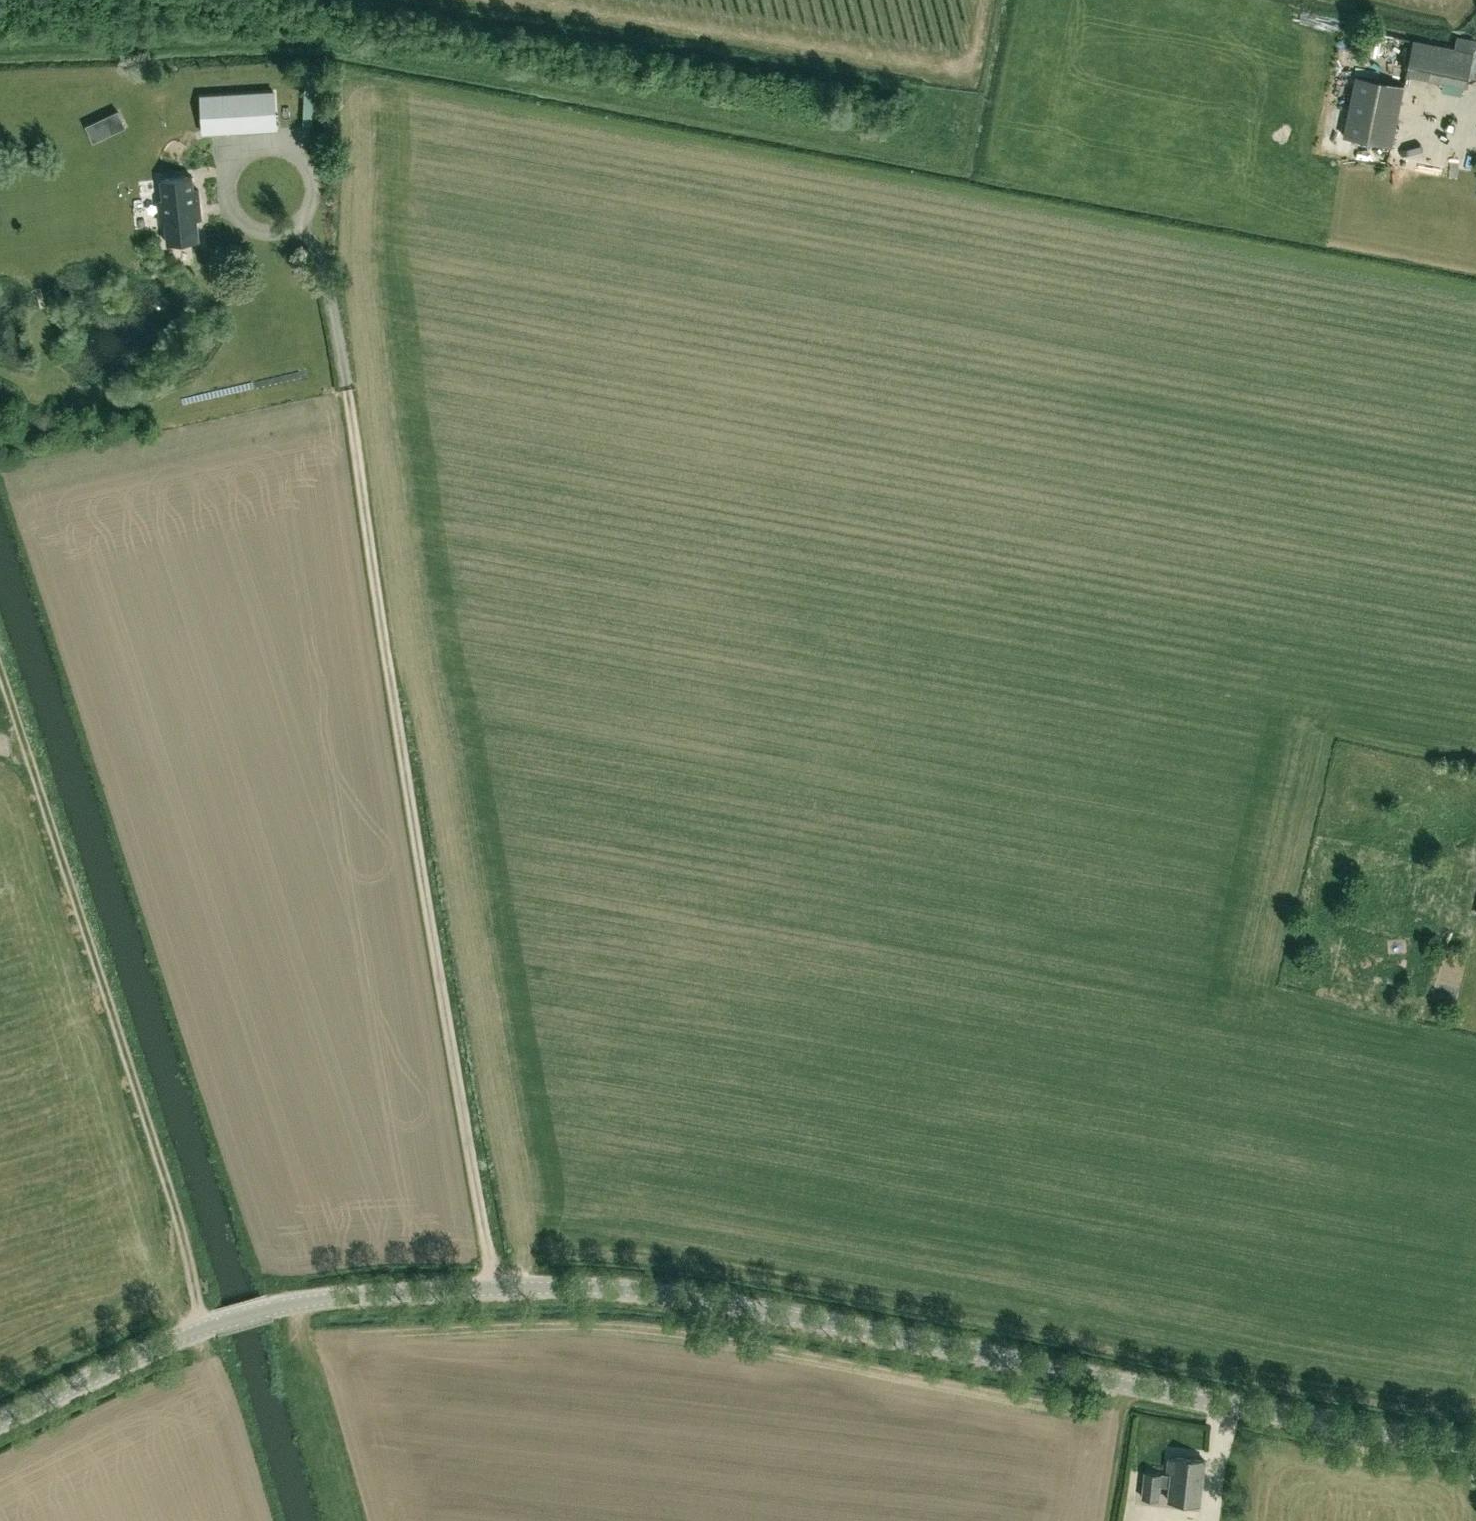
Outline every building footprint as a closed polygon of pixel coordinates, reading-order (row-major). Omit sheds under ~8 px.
[(1465,86),(1468,75),(1475,76),(1475,39),(1457,35),(1454,47),(1413,39),(1406,73),(1465,86)] [(1342,135),(1392,146),(1405,86),(1355,75),(1342,135)] [(252,128),(250,92),(201,94),(203,130),(252,128)] [(100,119),(87,125),(94,140),(107,134),(100,119)] [(165,223),(167,243),(199,240),(197,218),(202,218),(199,188),(194,188),(193,176),(160,179),(162,199),(157,200),(159,223),(165,223)] [(1160,1474),(1145,1472),(1142,1497),(1158,1499),(1160,1484),(1170,1486),(1168,1501),(1201,1504),(1206,1459),(1173,1456),(1173,1458),(1168,1459),(1167,1470),(1171,1472),(1171,1475),(1161,1474),(1160,1474)]
